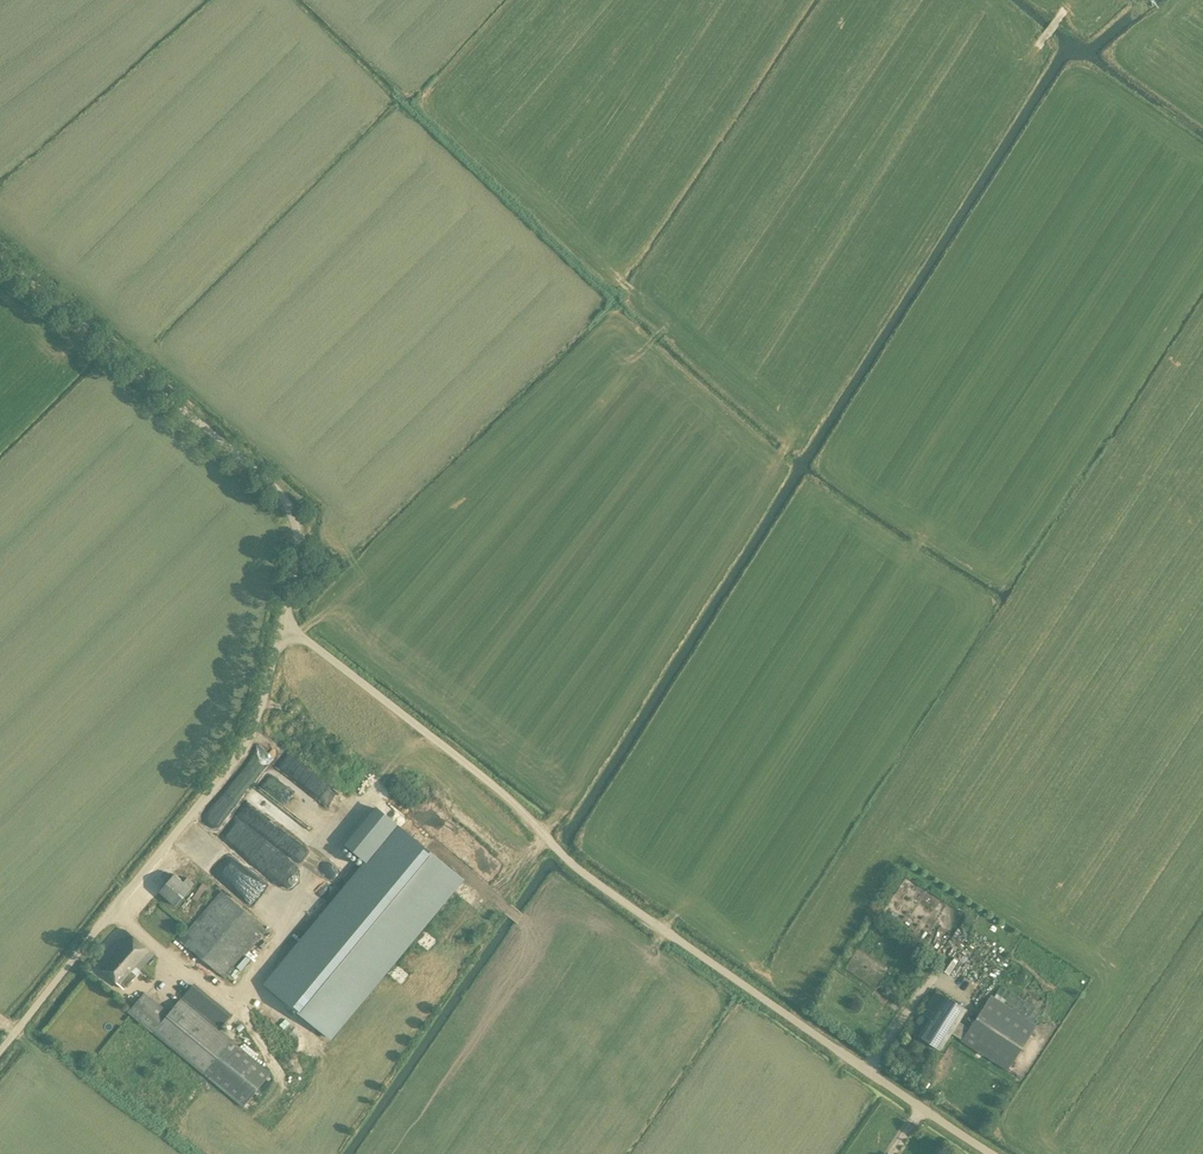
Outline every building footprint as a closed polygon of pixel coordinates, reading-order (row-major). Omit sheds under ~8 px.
[(278,798),(290,776),(274,768),(262,790),(278,798)] [(245,802),(306,843),(315,830),(254,789),(245,802)] [(364,860),(262,984),(331,1040),(464,879),(375,806),(344,843),(364,860)] [(174,874),(158,892),(176,907),(191,889),(190,888),(194,884),(187,877),(183,881),(174,874)] [(224,979),(267,930),(221,891),(178,940),(224,979)] [(123,988),(135,975),(137,973),(154,955),(126,930),(97,964),(123,988)] [(961,945),(955,961),(961,964),(968,948),(961,945)] [(182,998),(220,1029),(232,1014),(194,983),(182,998)] [(940,1049),(966,1010),(936,991),(922,1013),(929,1018),(918,1035),(940,1049)] [(145,992),(128,1012),(243,1107),(271,1073),(181,998),(169,1012),(145,992)] [(1010,1066),(1037,1025),(991,995),(960,1041),(1006,1071),(1005,1073),(1010,1076),(1015,1069),(1010,1066)]
